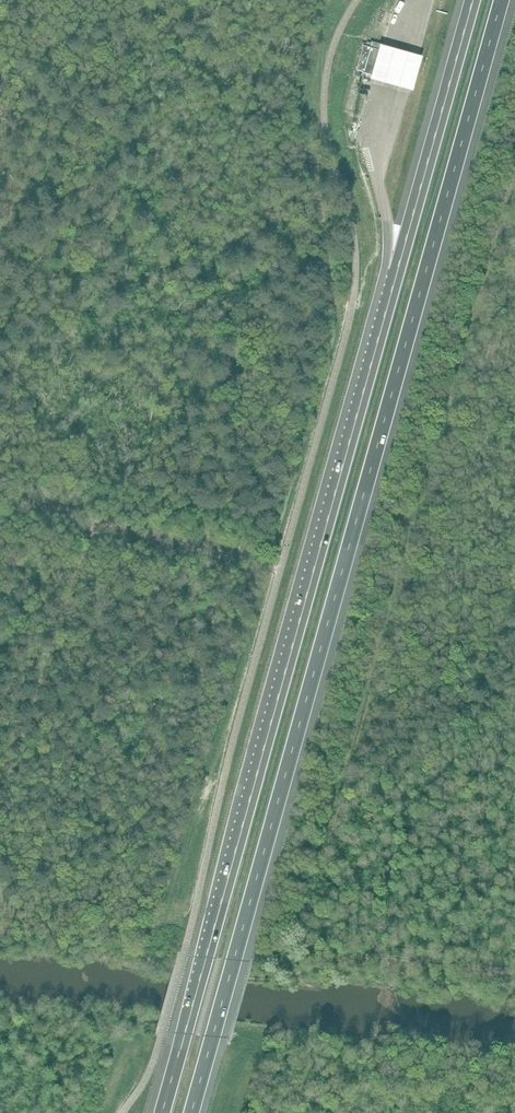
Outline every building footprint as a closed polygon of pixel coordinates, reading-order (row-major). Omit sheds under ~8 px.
[(371,79),(375,80),(383,52),(363,46),(356,71),(362,72),(362,73),(364,74),(361,82),(370,84),(371,79)] [(423,63),(383,52),(375,80),(371,79),(370,84),(413,97),(423,63)] [(383,140),(391,141),(394,120),(386,119),(383,140)]
